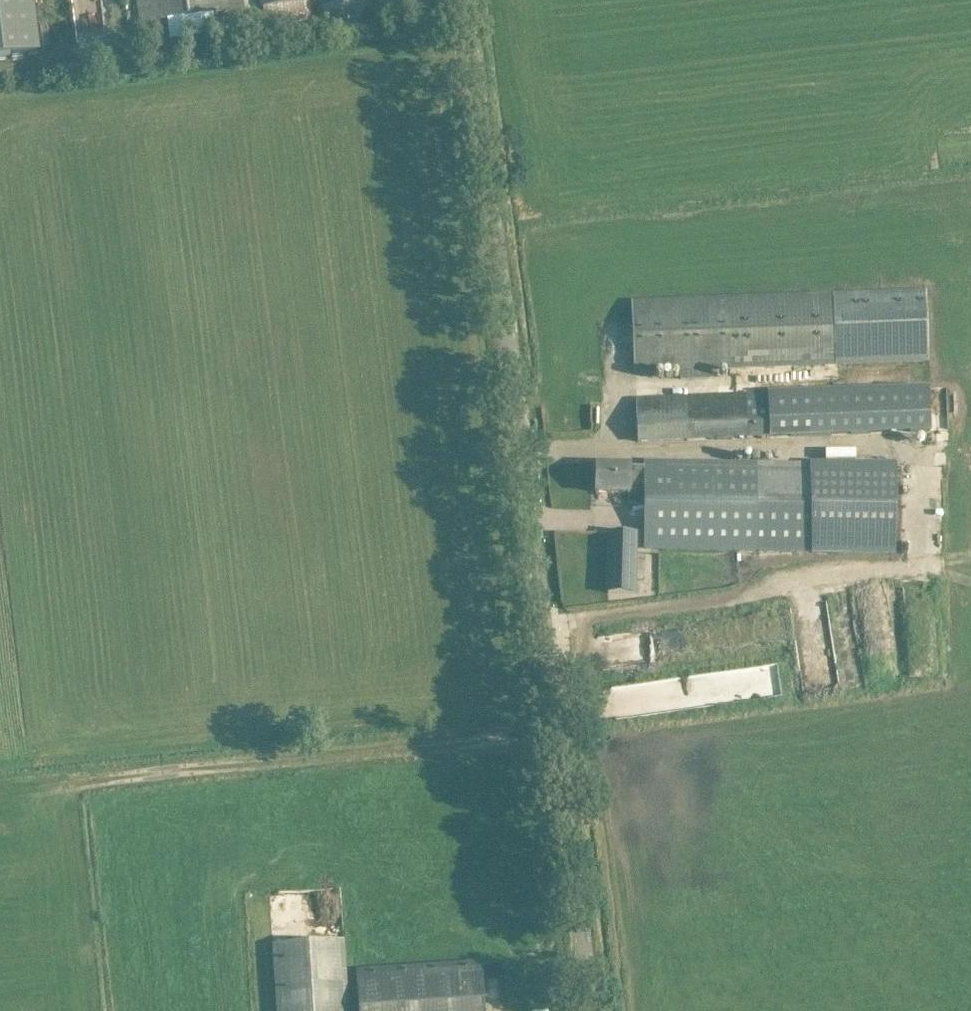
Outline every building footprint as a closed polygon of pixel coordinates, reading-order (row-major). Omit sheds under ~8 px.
[(34,0),(0,0),(0,57),(41,52),(34,0)] [(138,24),(244,10),(243,0),(135,0),(138,24)] [(261,9),(304,3),(304,0),(260,0),(261,9)] [(320,17),(369,19),(370,0),(320,0),(320,17)] [(833,295),(653,302),(633,303),(635,372),(680,371),(680,379),(708,379),(708,370),(927,361),(924,293),(833,295)] [(931,431),(928,387),(799,394),(800,437),(931,431)] [(800,437),(799,394),(758,396),(760,438),(800,437)] [(760,438),(758,396),(746,396),(636,400),(638,443),(748,439),(760,438)] [(810,462),(810,466),(756,465),(664,462),(644,462),(644,468),(630,468),(630,467),(596,466),(596,493),(629,494),(629,505),(645,506),(644,549),(811,553),(893,555),(896,465),(810,462)] [(608,533),(607,592),(634,593),(635,533),(608,533)] [(272,944),(277,1010),(349,1010),(344,940),(272,944)] [(461,966),(357,972),(360,1010),(484,1010),(481,964),(461,966)]
